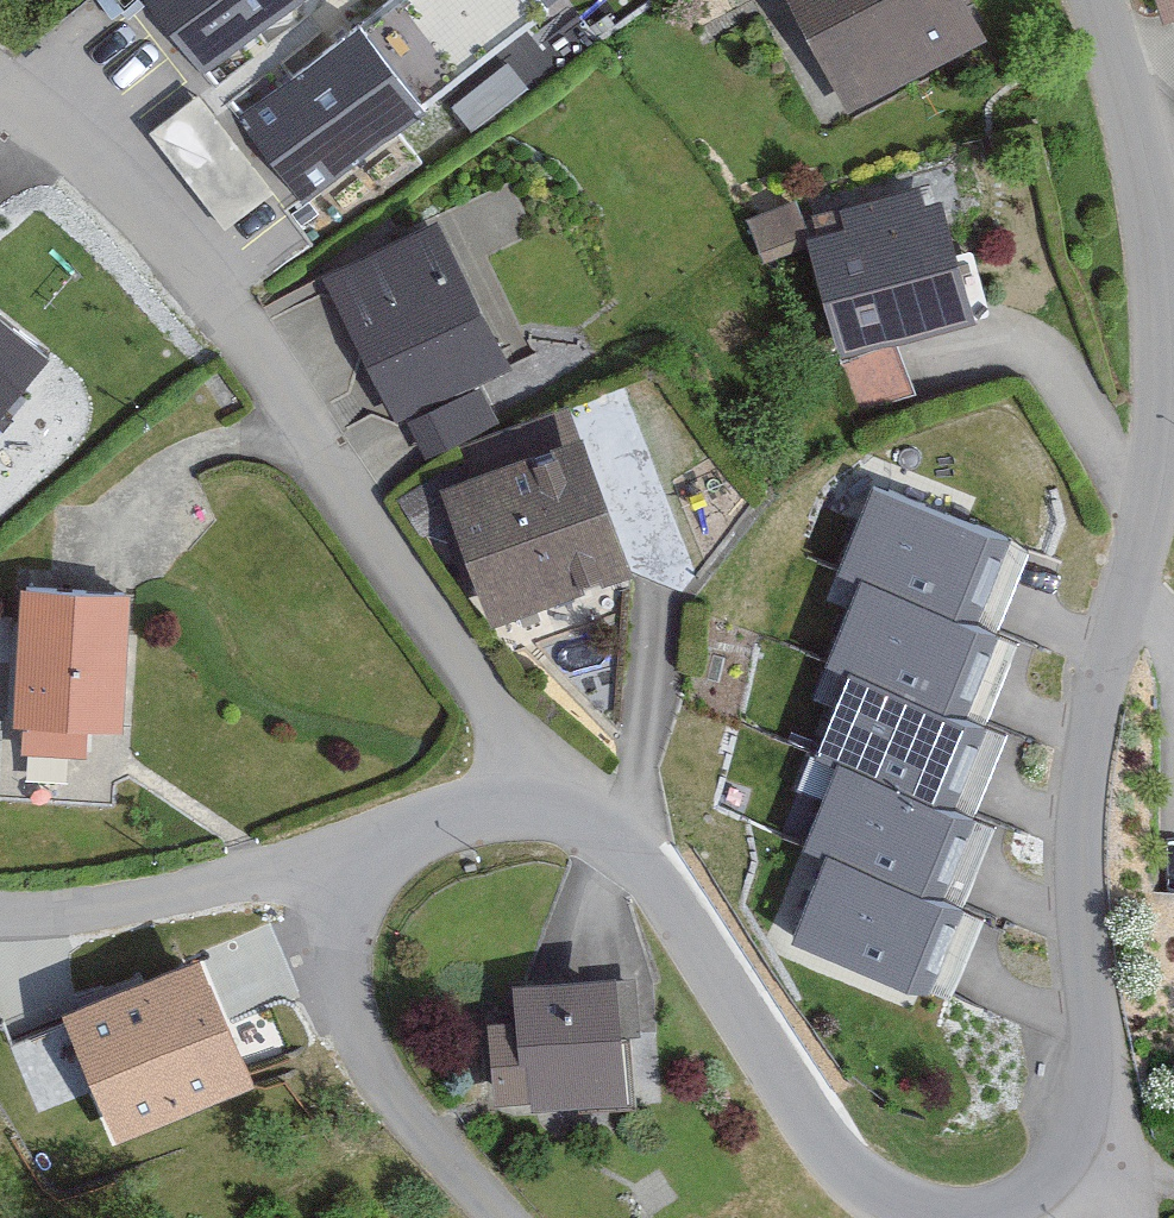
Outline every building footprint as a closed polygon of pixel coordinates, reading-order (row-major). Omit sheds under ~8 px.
[(204,75),(300,0),(145,0),(204,75)] [(234,117),(301,203),(547,16),(534,0),(387,0),(234,117)] [(839,112),(981,45),(960,0),(786,0),(839,112)] [(1156,25),(1173,19),(1173,0),(1148,0),(1156,25)] [(920,210),(915,190),(812,216),(820,248),(807,251),(835,359),(969,323),(938,205),(920,210)] [(802,251),(789,209),(746,223),(759,265),(802,251)] [(504,377),(429,220),(312,276),(389,438),(404,431),(420,465),(493,430),(475,391),(504,377)] [(52,356),(0,320),(0,422),(52,356)] [(626,573),(577,438),(438,489),(488,623),(626,573)] [(992,537),(871,489),(826,602),(849,611),(861,581),(959,620),(992,537)] [(861,581),(849,611),(814,700),(835,709),(848,677),(949,719),(984,630),(959,620),(861,581)] [(117,738),(125,600),(15,594),(7,734),(19,735),(18,760),(81,763),(82,736),(117,738)] [(967,726),(949,719),(848,677),(835,709),(808,775),(832,785),(837,773),(931,812),(967,726)] [(951,820),(931,812),(837,773),(832,785),(793,880),(817,889),(830,856),(921,893),(951,820)] [(948,904),(921,893),(830,856),(817,889),(793,949),(911,996),(948,904)] [(248,1091),(194,962),(59,1019),(114,1148),(248,1091)] [(613,978),(510,986),(512,1020),(485,1022),(492,1110),(622,1100),(613,978)]
